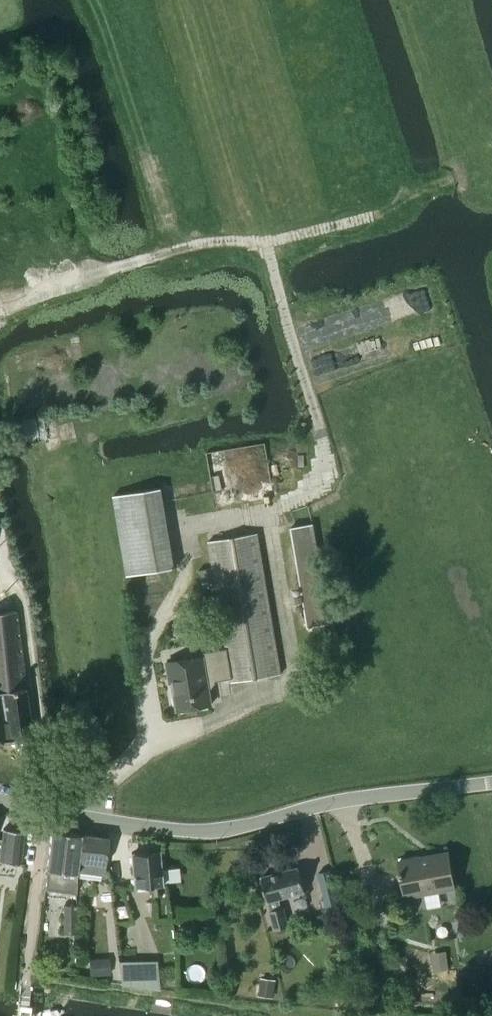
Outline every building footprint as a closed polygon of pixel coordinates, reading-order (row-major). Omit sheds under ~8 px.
[(35,417),(21,419),(25,443),(39,441),(35,417)] [(127,575),(175,568),(162,487),(114,495),(127,575)] [(308,627),(330,623),(313,524),(291,527),(308,627)] [(232,682),(281,674),(258,533),(209,541),(226,648),(201,652),(202,656),(167,662),(170,682),(173,682),(178,710),(211,704),(207,682),(231,678),(232,682)] [(25,688),(27,688),(17,609),(0,611),(0,740),(32,736),(25,688)] [(19,862),(22,829),(2,828),(1,837),(0,836),(0,860),(19,862)] [(45,889),(76,892),(77,871),(81,834),(50,830),(46,868),(47,868),(45,889)] [(104,874),(109,837),(81,834),(77,871),(104,874)] [(151,892),(162,891),(160,851),(130,853),(132,886),(151,885),(151,892)] [(400,861),(406,897),(454,888),(448,852),(400,861)] [(261,877),(268,902),(269,902),(271,910),(269,911),(274,930),(289,926),(284,907),(280,908),(277,899),(305,892),(298,868),(261,877)] [(329,869),(317,872),(326,908),(339,905),(329,869)] [(77,933),(76,905),(63,905),(63,933),(77,933)] [(448,969),(446,951),(432,953),(434,971),(448,969)] [(157,960),(118,960),(121,984),(160,989),(157,960)]
